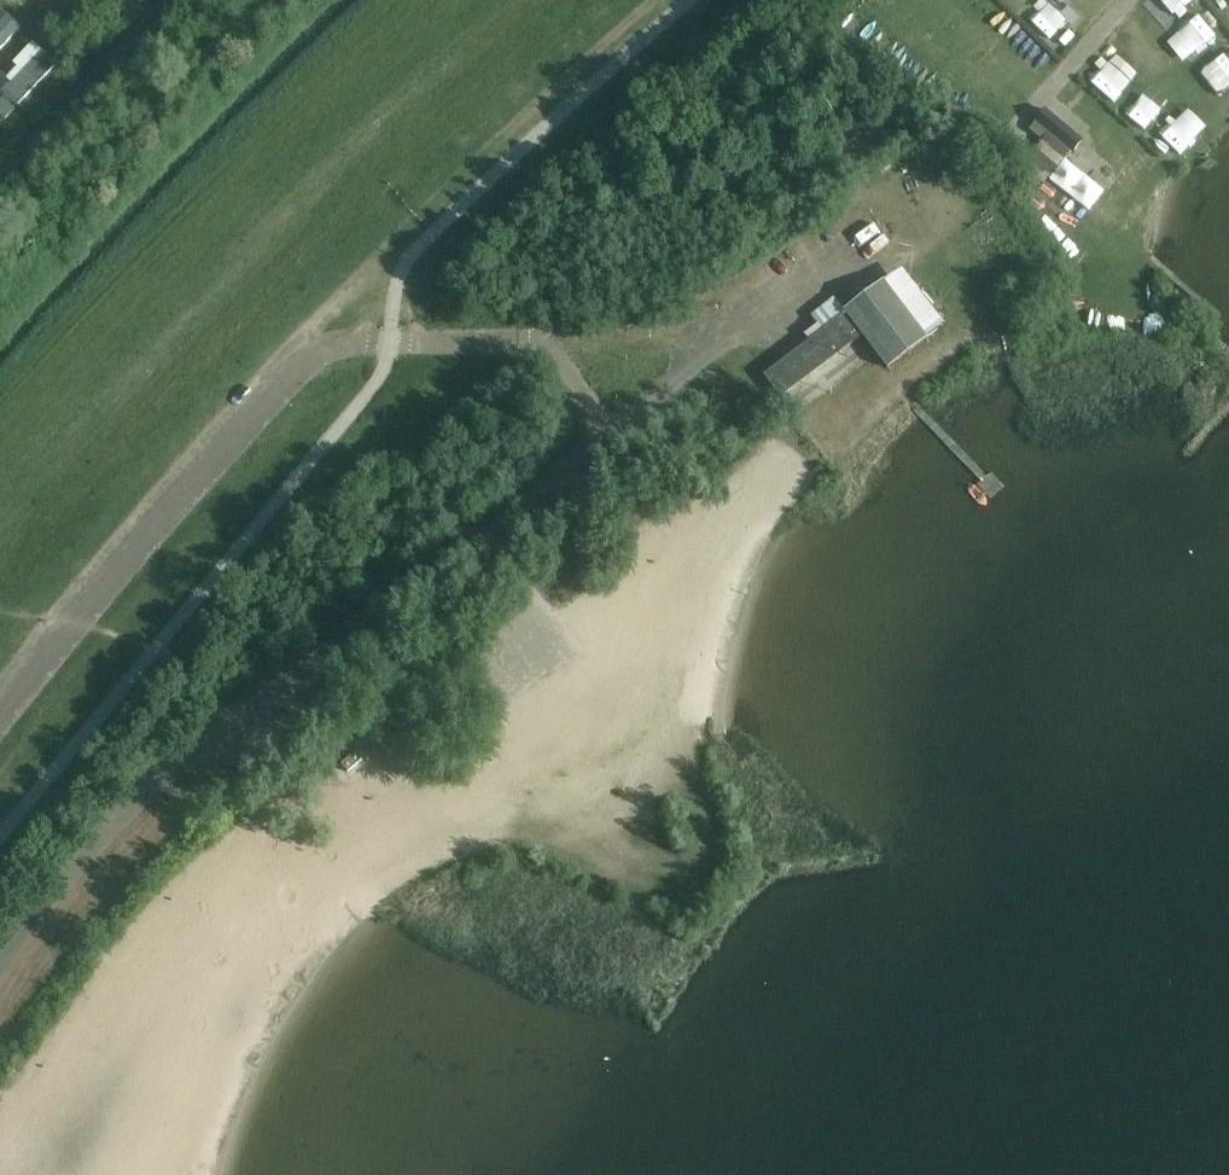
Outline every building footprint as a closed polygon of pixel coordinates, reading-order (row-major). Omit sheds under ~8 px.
[(14,27),(0,16),(0,45),(14,27)] [(4,93),(22,109),(57,71),(39,55),(4,93)] [(1065,161),(1084,139),(1047,108),(1028,130),(1065,161)] [(843,310),(846,313),(862,334),(889,371),(928,341),(882,281),(843,310)] [(862,334),(846,313),(765,375),(781,395),(862,334)] [(368,756),(358,745),(341,759),(351,771),(368,756)]
